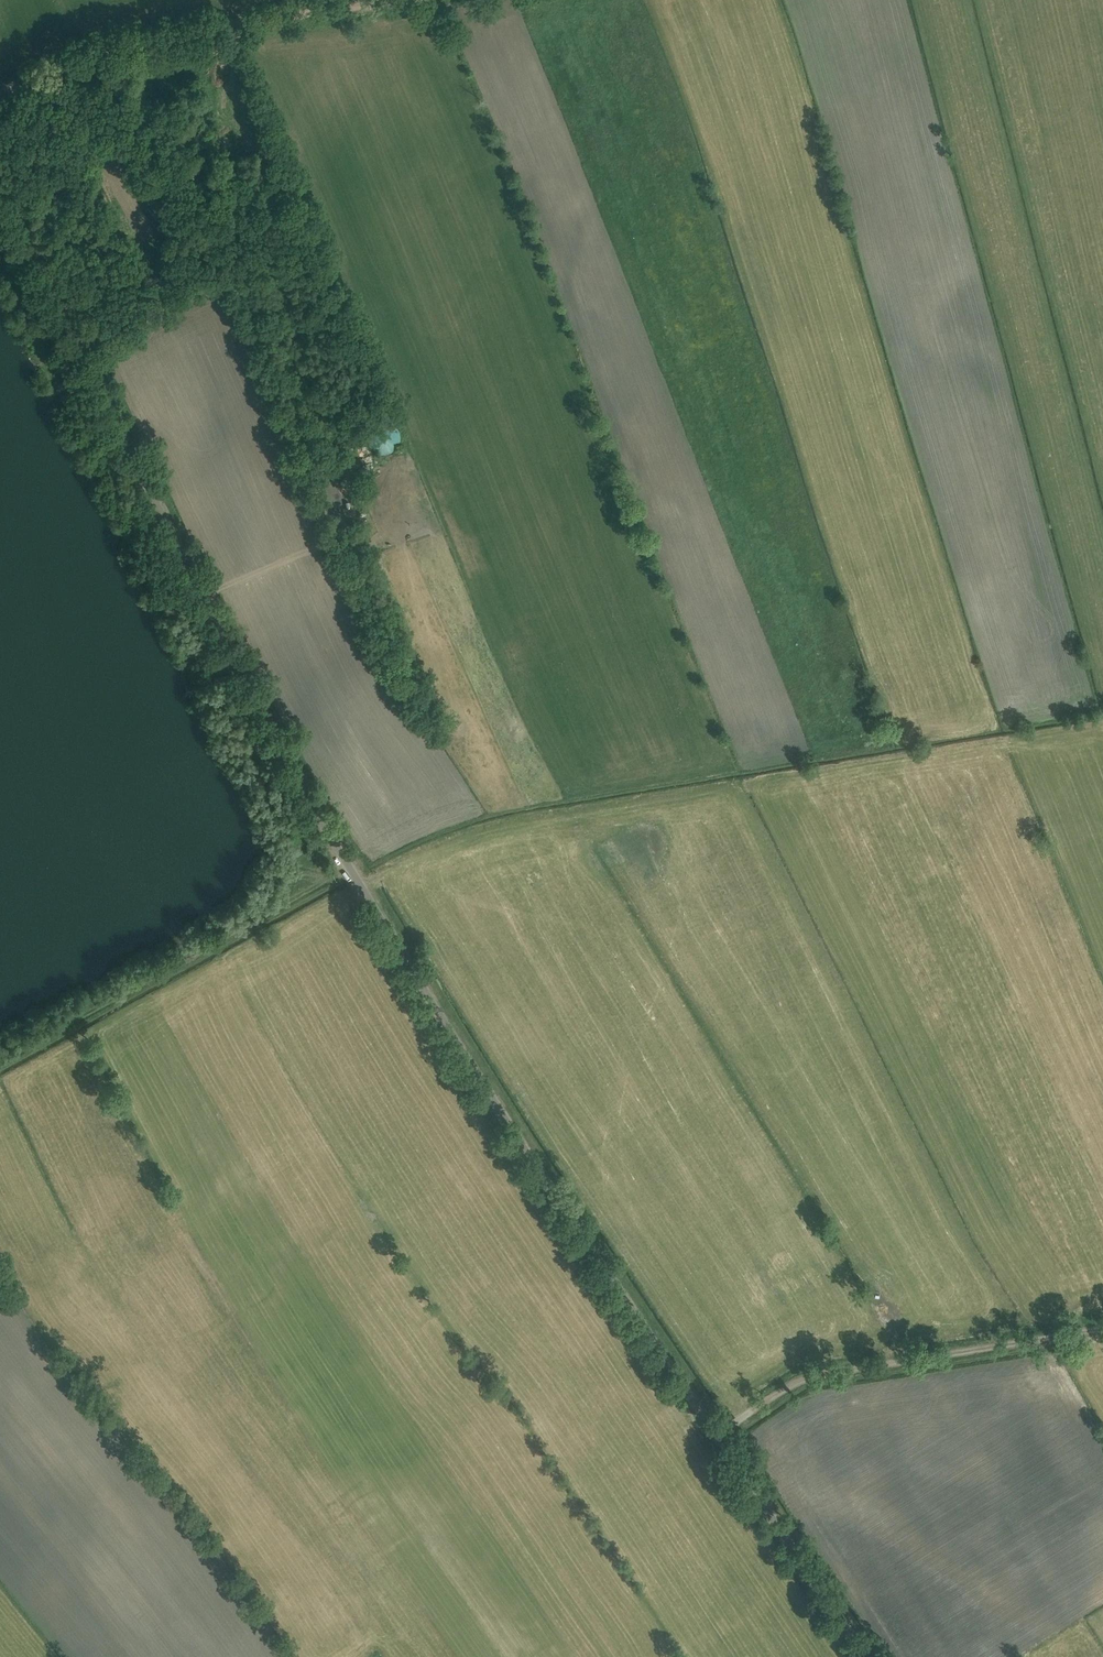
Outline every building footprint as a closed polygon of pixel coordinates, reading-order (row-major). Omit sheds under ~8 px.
[(350,429),(340,433),(345,443),(354,439),(350,429)]
